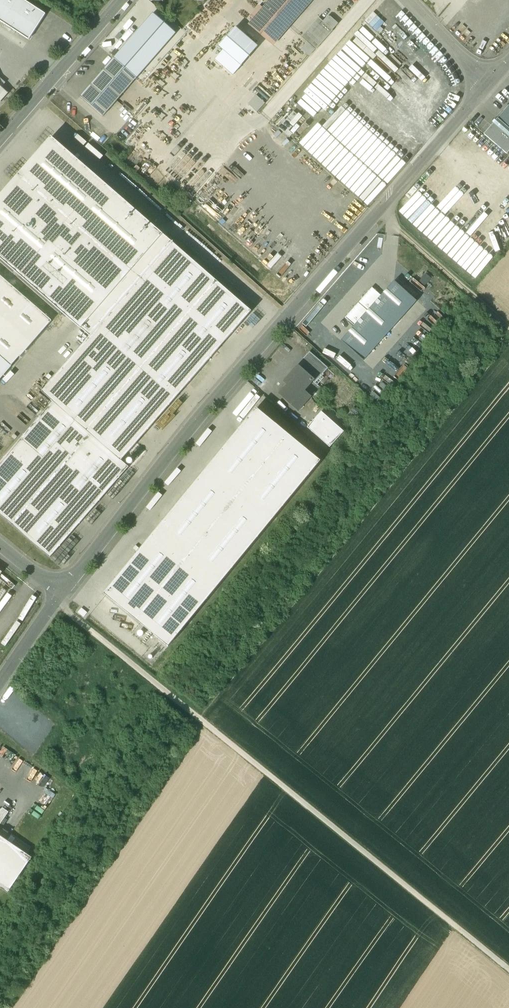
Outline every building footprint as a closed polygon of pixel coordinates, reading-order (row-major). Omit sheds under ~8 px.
[(24,0),(0,0),(0,21),(12,29),(11,31),(15,33),(16,32),(29,40),(45,14),(24,0)] [(265,6),(289,26),(312,0),(271,0),(265,6)] [(263,9),(260,6),(253,14),(256,17),(254,20),(249,25),(273,45),(289,26),(265,6),(263,9)] [(151,15),(114,58),(136,78),(174,35),(151,15)] [(323,22),(318,19),(302,37),(308,42),(301,49),(309,56),(338,24),(332,19),(329,21),(326,18),(323,22)] [(222,53),(240,70),(258,50),(236,30),(218,49),(222,53)] [(234,77),(240,70),(222,53),(216,60),(234,77)] [(114,58),(80,97),(103,116),(136,78),(114,58)] [(498,118),(508,128),(508,105),(498,118)] [(496,117),(492,122),(493,123),(484,134),(507,154),(508,151),(508,128),(498,118),(496,117)] [(47,133),(0,188),(0,259),(87,334),(38,391),(49,402),(0,458),(0,515),(49,558),(125,465),(118,460),(247,309),(47,133)] [(11,366),(12,365),(19,357),(20,357),(51,321),(51,320),(0,276),(0,356),(11,366)] [(416,301),(394,281),(381,295),(372,287),(344,318),(353,326),(341,340),(363,360),(416,301)] [(328,368),(309,352),(296,367),(297,367),(297,366),(313,380),(312,381),(317,385),(323,378),(321,376),(328,368)] [(0,356),(0,380),(11,367),(11,366),(0,356)] [(313,380),(297,366),(297,367),(288,377),(289,378),(286,382),(287,383),(279,392),(291,403),(299,410),(310,397),(303,391),(312,381),(313,380)] [(321,462),(257,409),(105,594),(169,647),(321,462)] [(321,412),(307,428),(330,448),(344,432),(321,412)] [(7,891),(30,857),(0,836),(0,887),(7,891)]
